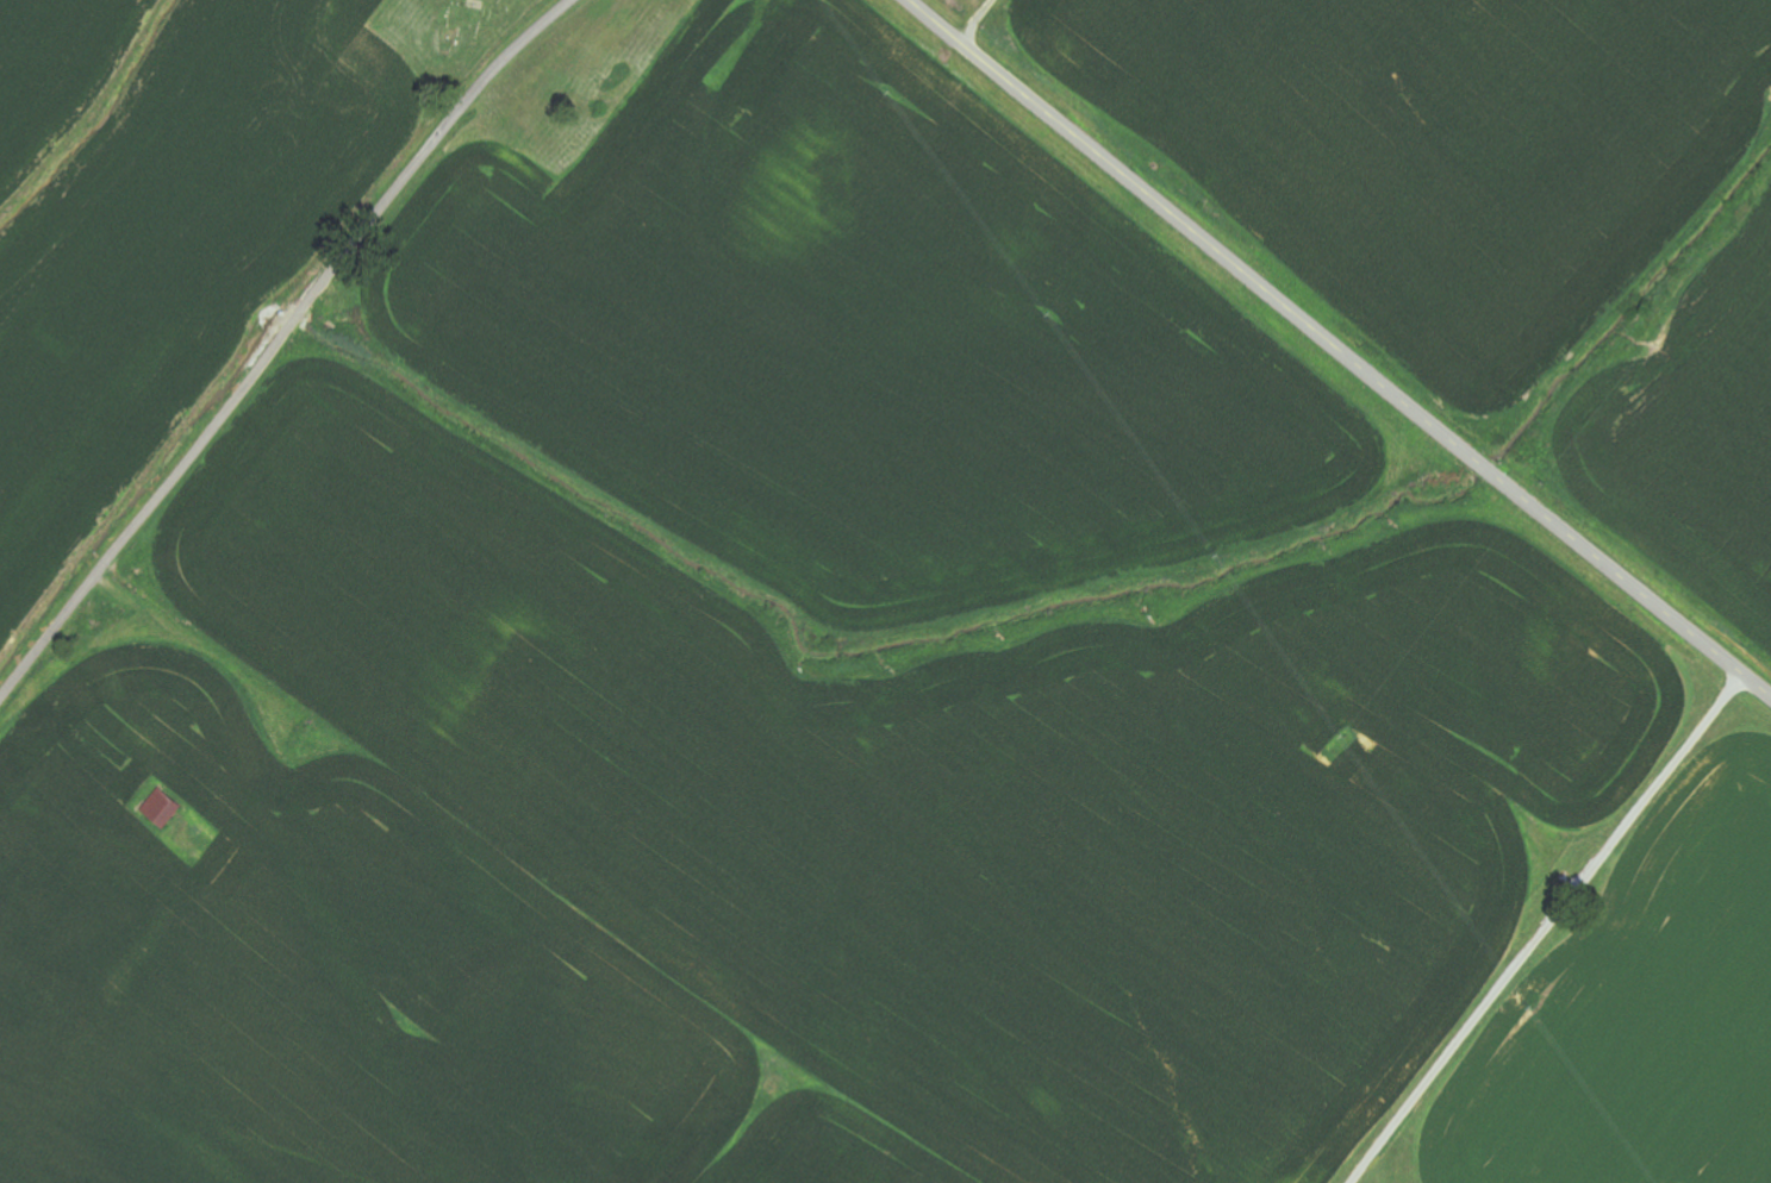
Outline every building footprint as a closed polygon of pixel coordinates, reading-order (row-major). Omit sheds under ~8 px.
[(184,809),(160,791),(143,813),(166,831),(184,809)]
